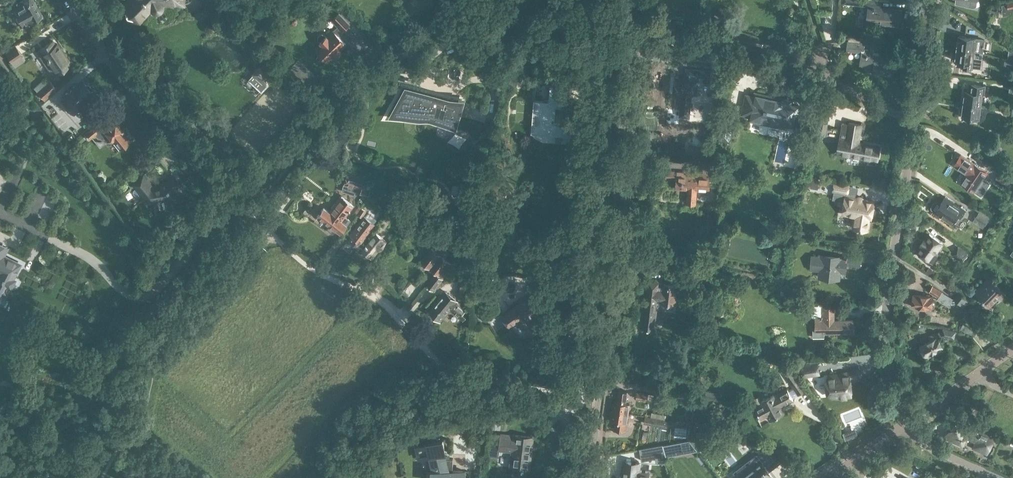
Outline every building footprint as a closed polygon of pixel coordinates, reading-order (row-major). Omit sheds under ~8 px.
[(19,7),(14,9),(17,14),(16,17),(18,21),(21,21),(22,23),(30,18),(31,21),(42,15),(33,0),(22,0),(17,3),(19,7)] [(120,5),(125,20),(140,23),(148,15),(147,13),(149,11),(150,10),(151,11),(152,12),(154,12),(156,13),(157,13),(159,12),(160,12),(161,11),(162,10),(163,6),(164,4),(173,3),(173,5),(185,5),(185,2),(186,2),(187,1),(189,0),(125,0),(120,5)] [(1008,9),(1007,4),(1002,5),(1003,9),(1002,9),(1003,15),(1008,15),(1008,14),(1012,13),(1012,8),(1008,9)] [(866,23),(901,26),(903,9),(868,5),(866,23)] [(349,23),(338,13),(331,20),(337,26),(342,31),(349,23)] [(317,38),(317,40),(319,42),(320,43),(314,49),(319,55),(316,58),(322,65),(326,61),(326,62),(345,44),(337,35),(342,31),(337,26),(326,37),(325,36),(323,34),(321,34),(319,34),(318,36),(317,38)] [(955,47),(978,51),(983,52),(984,44),(976,42),(977,37),(958,35),(957,40),(955,41),(955,47)] [(69,65),(67,62),(68,61),(63,52),(57,43),(55,45),(52,40),(37,51),(53,75),(69,65)] [(864,49),(865,43),(847,41),(846,50),(861,52),(860,64),(865,65),(865,70),(894,75),(896,61),(886,60),(887,52),(864,49)] [(978,51),(955,47),(954,53),(956,53),(955,60),(957,61),(957,63),(962,64),(962,67),(973,68),(973,67),(982,68),(984,59),(982,59),(983,53),(978,51)] [(21,55),(16,48),(6,55),(10,62),(21,55)] [(312,72),(298,59),(289,68),(304,81),(312,72)] [(252,73),(261,82),(268,74),(259,65),(252,73)] [(516,87),(520,72),(508,69),(507,74),(505,84),(516,87)] [(685,79),(675,78),(673,93),(681,94),(678,116),(689,117),(693,76),(703,77),(703,80),(710,80),(711,71),(685,69),(684,76),(685,76),(685,79)] [(42,80),(34,88),(44,99),(56,88),(49,80),(46,84),(42,80)] [(85,84),(82,80),(81,81),(77,85),(75,84),(65,93),(67,94),(61,99),(72,112),(78,108),(79,109),(90,101),(88,99),(94,94),(91,91),(91,89),(87,84),(85,84)] [(961,104),(981,107),(983,95),(984,95),(986,85),(970,83),(969,90),(964,90),(964,96),(962,97),(961,104)] [(457,131),(466,98),(451,97),(404,84),(385,118),(430,122),(457,131)] [(587,137),(588,124),(554,122),(555,108),(563,108),(564,87),(550,86),(548,108),(542,108),(542,101),(533,101),(531,133),(587,137)] [(903,93),(899,96),(899,100),(903,102),(907,99),(906,95),(903,93)] [(746,94),(741,114),(751,116),(751,118),(780,125),(779,127),(786,128),(787,125),(795,127),(800,105),(785,102),(785,100),(756,94),(756,96),(746,94)] [(981,107),(961,104),(961,108),(962,109),(962,116),(964,116),(963,118),(970,119),(971,117),(980,119),(981,107)] [(97,138),(107,138),(107,141),(114,142),(120,149),(130,140),(111,118),(100,127),(101,128),(100,129),(95,124),(83,134),(88,139),(94,134),(97,138)] [(826,136),(828,122),(819,120),(816,134),(826,136)] [(845,139),(839,138),(836,153),(876,160),(879,147),(857,143),(860,125),(848,122),(845,139)] [(207,135),(204,138),(202,140),(204,143),(208,146),(213,141),(207,135)] [(78,145),(82,142),(78,137),(74,140),(78,145)] [(811,161),(819,162),(822,146),(813,144),(811,161)] [(697,154),(698,146),(688,145),(688,153),(697,154)] [(240,166),(248,158),(240,151),(233,159),(240,166)] [(308,169),(317,157),(309,151),(300,163),(308,169)] [(954,160),(955,162),(953,165),(966,173),(960,182),(975,192),(975,191),(980,195),(982,195),(990,183),(990,182),(984,178),(988,172),(961,153),(959,155),(957,156),(954,160)] [(146,161),(141,166),(147,172),(152,168),(146,161)] [(710,174),(711,162),(701,161),(700,173),(667,171),(666,178),(677,179),(676,188),(687,189),(686,203),(695,203),(696,191),(708,192),(709,183),(710,177),(710,174)] [(724,163),(711,162),(710,174),(710,177),(711,177),(721,177),(723,178),(724,163)] [(143,173),(132,183),(148,202),(170,198),(176,192),(174,190),(180,184),(173,176),(166,182),(163,180),(158,185),(153,186),(143,173)] [(368,183),(345,175),(342,186),(364,193),(368,183)] [(1009,181),(998,175),(994,181),(1005,188),(1009,181)] [(807,187),(818,188),(819,179),(808,178),(807,187)] [(499,195),(499,180),(487,180),(488,195),(499,195)] [(467,182),(460,181),(457,197),(464,199),(467,182)] [(849,184),(835,181),(833,189),(835,190),(846,192),(846,191),(847,191),(848,185),(849,184)] [(376,190),(394,199),(399,191),(379,182),(376,190)] [(866,229),(868,217),(870,217),(874,201),(854,197),(855,193),(847,191),(846,191),(846,192),(846,196),(845,196),(842,215),(855,217),(853,227),(866,229)] [(316,216),(328,225),(326,228),(333,233),(335,230),(340,234),(351,220),(345,216),(354,204),(341,194),(328,210),(323,207),(316,216)] [(935,201),(931,207),(931,209),(935,211),(934,212),(952,224),(957,217),(960,218),(966,210),(961,206),(960,207),(954,203),(955,202),(945,195),(940,203),(937,200),(935,201)] [(407,214),(414,204),(403,196),(396,205),(403,210),(403,211),(407,214)] [(403,210),(396,205),(391,212),(398,217),(403,211),(403,210)] [(366,211),(363,208),(359,213),(358,214),(361,217),(366,211)] [(981,209),(972,221),(983,228),(991,216),(981,209)] [(365,216),(364,215),(348,234),(350,236),(347,240),(357,248),(376,224),(374,223),(376,219),(368,213),(365,216)] [(428,232),(412,216),(408,220),(424,237),(425,236),(432,241),(435,236),(428,232)] [(360,249),(372,259),(387,241),(374,231),(360,249)] [(942,243),(928,234),(916,251),(929,261),(942,243)] [(152,247),(157,243),(152,235),(147,239),(152,247)] [(444,279),(455,266),(454,265),(455,265),(445,257),(450,251),(446,248),(447,247),(438,239),(432,247),(420,261),(436,273),(444,279)] [(951,255),(961,262),(968,253),(958,245),(951,255)] [(16,262),(0,253),(0,298),(5,287),(7,287),(11,278),(9,277),(16,262)] [(844,259),(842,259),(843,255),(820,253),(820,256),(810,255),(809,269),(818,269),(818,278),(841,280),(841,272),(845,272),(846,264),(859,265),(859,259),(844,257),(844,259)] [(644,316),(643,316),(641,329),(654,331),(654,327),(652,327),(653,321),(655,321),(655,311),(654,311),(655,300),(662,300),(661,303),(674,305),(676,289),(682,290),(683,278),(690,279),(690,282),(696,282),(696,280),(697,280),(698,269),(679,266),(677,285),(663,283),(663,291),(657,290),(658,283),(647,282),(646,290),(647,290),(644,316)] [(444,279),(436,273),(427,284),(435,291),(444,279)] [(974,291),(990,307),(1005,291),(990,275),(974,291)] [(472,280),(459,278),(457,297),(471,298),(472,280)] [(445,289),(441,295),(427,310),(440,321),(449,309),(462,319),(465,316),(462,313),(466,308),(457,301),(458,300),(445,289)] [(959,291),(953,298),(954,299),(965,308),(972,301),(959,291)] [(530,336),(541,328),(531,313),(540,307),(531,294),(502,314),(510,327),(520,321),(530,336)] [(942,299),(910,296),(909,312),(940,315),(942,299)] [(820,308),(820,318),(815,318),(815,331),(823,330),(823,332),(853,332),(853,321),(833,321),(833,307),(820,308)] [(950,326),(950,318),(932,316),(931,323),(950,326)] [(976,331),(963,323),(960,328),(967,333),(967,332),(968,333),(969,332),(974,335),(976,331)] [(920,345),(921,347),(917,349),(921,356),(925,354),(925,356),(943,346),(938,337),(940,335),(953,339),(955,331),(942,327),(941,330),(936,333),(935,332),(926,336),(929,341),(920,345)] [(819,373),(817,362),(801,364),(803,376),(819,373)] [(833,374),(834,388),(830,389),(831,397),(835,396),(835,397),(840,396),(842,398),(844,398),(845,397),(846,395),(851,393),(849,379),(861,375),(859,368),(848,372),(833,374)] [(791,385),(798,395),(806,390),(798,380),(791,385)] [(762,401),(763,402),(755,406),(762,418),(769,414),(772,419),(784,413),(780,407),(794,400),(788,389),(775,396),(774,395),(762,401)] [(612,402),(611,411),(627,413),(629,404),(625,403),(626,392),(618,391),(617,402),(612,402)] [(636,398),(647,400),(648,393),(637,391),(636,398)] [(707,407),(708,399),(693,397),(692,405),(707,407)] [(627,413),(611,411),(610,420),(615,421),(613,429),(625,430),(627,413)] [(667,427),(668,420),(645,416),(644,423),(667,427)] [(969,430),(955,423),(942,437),(962,446),(965,438),(974,442),(972,448),(986,454),(993,438),(970,428),(969,430)] [(848,438),(850,443),(858,438),(857,435),(858,435),(855,428),(843,433),(846,440),(848,438)] [(514,435),(500,434),(498,449),(512,451),(511,466),(528,468),(531,436),(514,434),(514,435)] [(415,445),(418,459),(429,456),(432,469),(431,469),(431,477),(466,477),(467,469),(453,469),(454,458),(448,458),(446,452),(447,452),(444,438),(415,445)] [(663,444),(666,456),(698,450),(690,439),(663,444)] [(639,448),(641,460),(655,457),(666,456),(663,444),(639,448)] [(769,460),(777,456),(768,452),(764,454),(769,460)] [(620,477),(645,477),(645,471),(635,470),(636,462),(622,461),(620,477)] [(773,476),(776,475),(768,461),(761,465),(759,461),(750,466),(752,470),(744,475),(746,477),(774,477),(773,476)]
